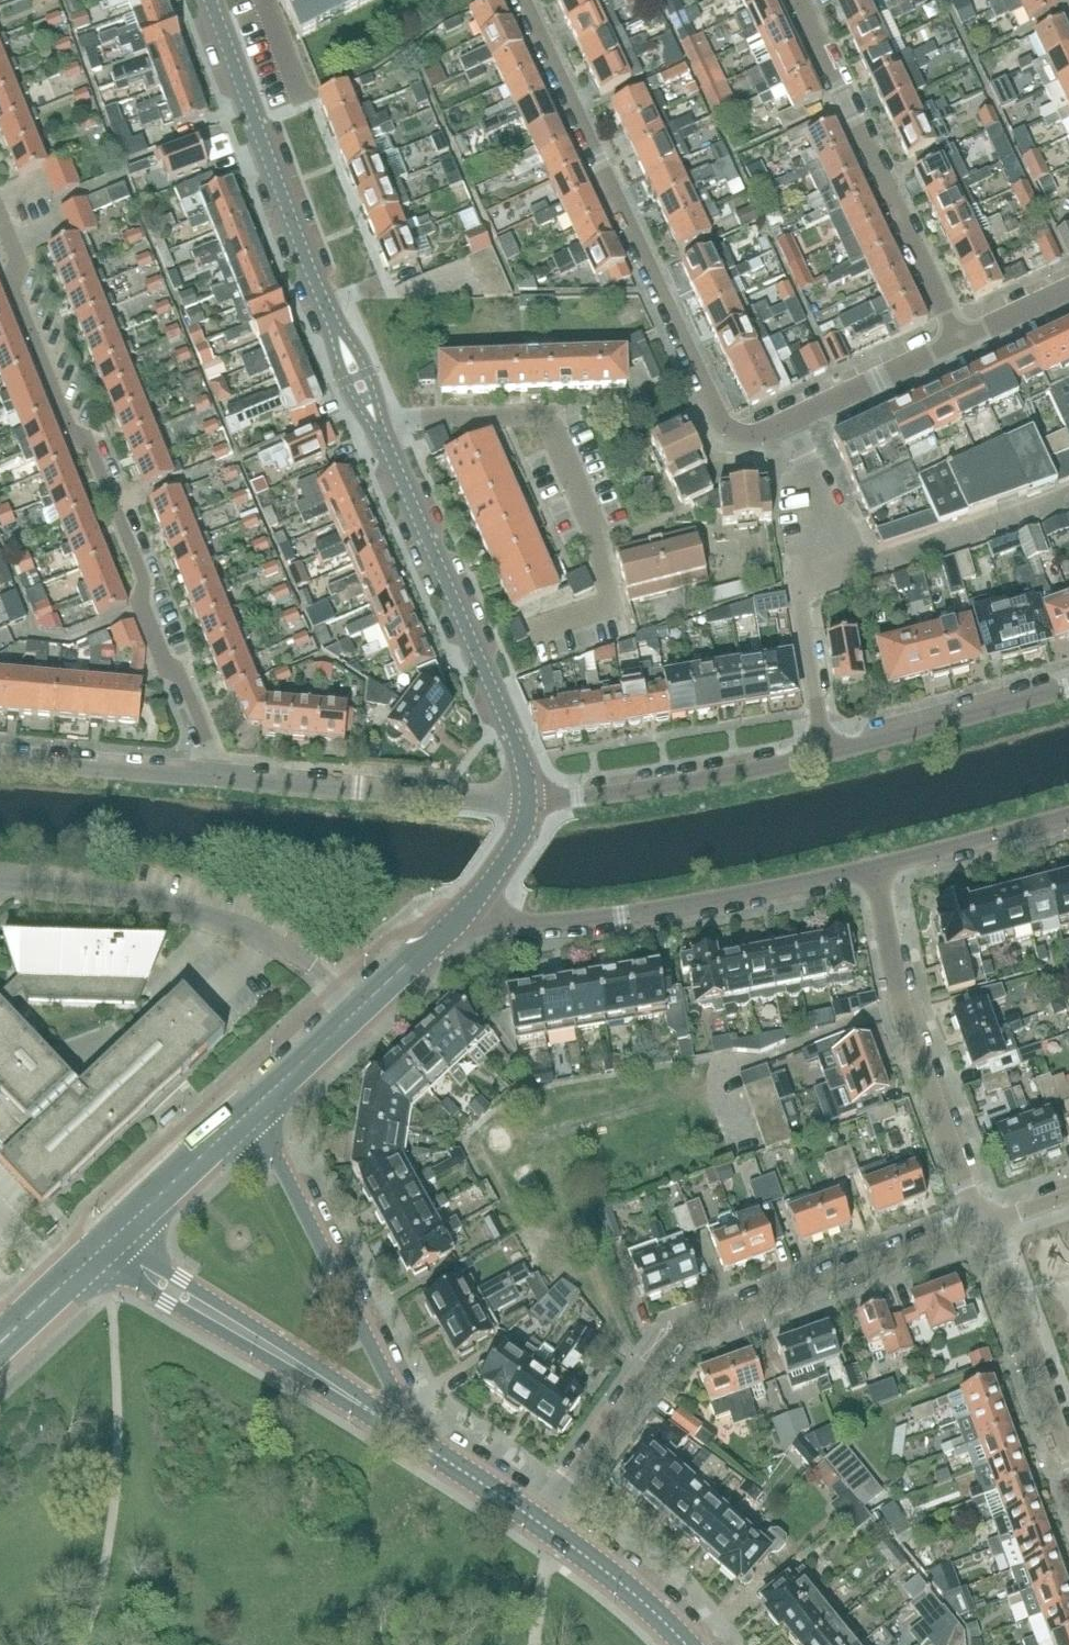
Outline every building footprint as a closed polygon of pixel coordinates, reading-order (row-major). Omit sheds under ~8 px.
[(80,12),(75,0),(72,0),(66,2),(71,16),(80,12)] [(166,4),(164,0),(119,0),(108,4),(100,7),(103,15),(129,5),(133,16),(166,4)] [(358,10),(353,0),(286,0),(280,3),(300,40),(358,10)] [(377,0),(353,0),(358,10),(377,0)] [(499,1),(498,0),(470,14),(482,38),(510,25),(499,1)] [(557,2),(568,25),(609,6),(622,0),(561,0),(557,2)] [(626,8),(622,0),(609,6),(613,14),(626,8)] [(683,14),(677,0),(661,0),(670,20),(683,14)] [(712,0),(716,9),(728,3),(726,0),(713,0),(712,0)] [(728,3),(729,6),(741,0),(747,14),(775,1),(775,0),(726,0),(728,3)] [(896,0),(851,0),(842,4),(836,7),(836,8),(837,8),(849,33),(873,22),(875,21),(887,15),(883,7),(896,1),(896,0)] [(953,6),(962,25),(977,18),(969,0),(965,0),(953,6)] [(1057,12),(1051,0),(1016,0),(992,11),(984,15),(988,24),(1008,14),(1010,17),(1013,15),(1019,29),(1057,12)] [(1016,0),(995,0),(988,3),(992,11),(1016,0)] [(735,50),(759,39),(787,26),(775,1),(747,14),(738,18),(745,32),(741,34),(742,36),(731,41),(735,50)] [(883,7),(887,15),(900,9),(896,1),(883,7)] [(102,49),(119,43),(173,23),(166,4),(133,16),(137,26),(117,34),(116,31),(98,38),(102,49)] [(860,59),(887,46),(899,40),(891,23),(914,12),(910,4),(900,9),(887,15),(875,21),(873,22),(849,33),(860,59)] [(579,49),(608,35),(620,29),(613,14),(609,6),(568,25),(579,49)] [(76,32),(91,27),(85,12),(70,18),(76,32)] [(682,44),(694,38),(683,14),(670,20),(682,44)] [(49,29),(61,24),(58,16),(46,21),(49,29)] [(447,35),(462,28),(458,19),(443,27),(447,35)] [(1068,50),(1068,37),(1062,22),(1034,36),(1046,60),(1068,50)] [(134,58),(147,53),(180,41),(173,23),(119,43),(122,51),(131,48),(134,58)] [(481,68),(493,62),(521,49),(510,25),(482,38),(487,49),(459,62),(466,76),(481,68)] [(783,57),(798,50),(787,26),(759,39),(735,50),(739,58),(750,53),(758,69),(771,63),(783,57)] [(640,38),(628,44),(621,29),(620,29),(608,35),(579,49),(590,72),(644,47),(640,38)] [(82,51),(92,48),(88,37),(79,40),(82,51)] [(694,70),(706,64),(694,39),(682,45),(694,70)] [(115,86),(135,78),(186,60),(180,41),(147,53),(150,62),(112,76),(115,86)] [(59,54),(71,50),(68,42),(56,46),(59,54)] [(923,60),(937,54),(933,45),(910,56),(909,52),(893,60),(887,46),(860,59),(872,84),(899,72),(911,66),(923,60)] [(648,55),(644,47),(590,72),(601,96),(631,82),(643,76),(636,61),(648,55)] [(505,86),(532,73),(521,49),(493,62),(505,86)] [(665,70),(682,62),(676,50),(660,58),(665,70)] [(770,94),(770,93),(810,75),(798,50),(783,57),(771,63),(758,69),(765,84),(766,85),(769,92),(770,94)] [(1044,91),(1045,91),(1057,85),(1057,84),(1068,79),(1068,50),(1046,60),(1046,61),(1034,67),(1033,68),(1044,91)] [(92,73),(102,70),(97,56),(87,60),(92,73)] [(1033,68),(1034,67),(1030,57),(1017,64),(1021,73),(1033,68)] [(148,95),(160,90),(193,78),(186,60),(135,78),(115,86),(118,93),(144,84),(148,95)] [(923,60),(911,66),(915,74),(927,68),(923,60)] [(18,72),(14,63),(6,66),(0,69),(0,97),(16,91),(10,75),(18,72)] [(705,94),(717,88),(706,64),(694,70),(705,94)] [(646,100),(645,98),(664,88),(663,86),(689,74),(685,66),(640,88),(642,93),(611,107),(623,131),(662,112),(666,110),(659,94),(646,100)] [(68,80),(80,75),(77,67),(65,71),(68,80)] [(481,68),(466,76),(470,84),(486,77),(481,68)] [(432,90),(443,85),(436,70),(425,75),(432,90)] [(884,110),(911,97),(899,72),(872,84),(884,110)] [(516,111),(544,97),(532,73),(505,86),(516,111)] [(822,100),(810,75),(770,93),(774,102),(775,104),(787,98),(794,113),(778,121),(783,130),(807,118),(802,109),(822,100)] [(362,89),(375,84),(371,76),(359,81),(362,89)] [(139,119),(149,116),(200,97),(193,78),(160,90),(164,99),(135,109),(139,119)] [(1056,114),(1068,108),(1068,79),(1057,84),(1057,85),(1045,91),(1052,106),(1039,112),(1043,120),(1056,114)] [(1005,80),(991,87),(1001,110),(1016,103),(1005,80)] [(690,99),(699,95),(694,85),(686,89),(690,99)] [(759,99),(770,94),(769,92),(766,85),(755,90),(759,99)] [(329,123),(357,111),(347,86),(319,97),(329,123)] [(419,86),(415,88),(409,90),(417,108),(427,104),(419,86)] [(28,97),(24,88),(16,91),(0,97),(0,127),(27,116),(20,100),(28,97)] [(717,118),(729,112),(717,88),(705,94),(717,118)] [(77,105),(89,101),(86,92),(74,97),(77,105)] [(770,94),(759,99),(762,107),(774,102),(770,93),(770,94)] [(165,131),(207,116),(200,97),(149,116),(139,119),(142,129),(161,122),(165,131)] [(545,126),(555,122),(544,97),(516,111),(527,135),(545,126)] [(896,135),(923,122),(911,97),(884,110),(896,135)] [(935,117),(947,111),(944,103),(931,108),(935,117)] [(376,119),(370,106),(357,111),(329,123),(339,147),(378,132),(379,131),(379,130),(389,126),(385,115),(376,119)] [(111,129),(122,125),(116,107),(105,111),(111,129)] [(488,124),(504,116),(500,107),(484,115),(488,124)] [(1067,139),(1068,138),(1068,108),(1056,114),(1060,122),(1067,139)] [(991,112),(991,110),(990,110),(978,115),(986,131),(998,126),(991,112)] [(908,160),(914,157),(935,148),(934,147),(943,142),(949,140),(941,124),(951,119),(947,111),(935,117),(923,122),(896,135),(908,159),(907,159),(908,160)] [(669,127),(662,112),(623,131),(630,147),(634,146),(638,153),(657,145),(665,141),(678,135),(673,125),(669,127)] [(38,122),(34,113),(27,116),(0,127),(0,130),(9,152),(37,141),(30,125),(38,122)] [(1056,114),(1043,120),(1047,129),(1058,123),(1060,122),(1056,114)] [(504,116),(488,124),(493,133),(508,125),(504,116)] [(86,130),(99,126),(96,118),(83,122),(86,130)] [(1041,121),(1022,127),(1029,149),(1048,142),(1041,121)] [(527,164),(539,159),(545,156),(567,146),(555,122),(545,126),(527,135),(534,150),(523,155),(527,164)] [(143,139),(129,144),(122,125),(111,129),(123,162),(148,153),(143,139)] [(382,140),(387,138),(395,134),(391,125),(389,126),(379,130),(379,131),(382,140)] [(814,134),(810,125),(786,137),(791,146),(806,139),(812,152),(800,158),(802,162),(791,167),(794,175),(846,151),(834,125),(814,134)] [(646,180),(676,166),(676,165),(689,159),(682,143),(694,138),(690,129),(678,135),(665,141),(657,145),(638,153),(641,161),(638,163),(646,180)] [(387,138),(382,140),(379,131),(378,132),(339,147),(349,172),(362,167),(377,161),(393,154),(387,138)] [(441,135),(431,139),(438,155),(448,151),(441,135)] [(43,168),(46,166),(37,141),(9,152),(19,178),(43,168)] [(947,150),(943,142),(934,147),(935,148),(914,157),(921,171),(933,165),(941,161),(942,162),(951,158),(947,150)] [(177,179),(208,168),(198,143),(126,170),(130,179),(162,168),(168,182),(177,179)] [(550,183),(578,170),(567,146),(545,156),(539,159),(545,173),(550,183)] [(968,181),(953,147),(947,150),(951,158),(942,162),(941,161),(933,165),(921,171),(914,174),(915,175),(927,200),(952,188),(954,188),(956,186),(968,181)] [(830,189),(857,176),(846,151),(794,175),(771,186),(774,192),(783,188),(784,190),(810,178),(818,194),(830,189)] [(399,181),(407,178),(397,152),(393,154),(377,161),(362,167),(349,172),(359,197),(387,186),(399,181)] [(1038,183),(1050,178),(1038,154),(1023,161),(1034,185),(1038,183)] [(511,172),(527,164),(523,155),(507,163),(511,172)] [(49,183),(74,173),(68,158),(46,166),(43,168),(49,183)] [(449,190),(462,184),(452,159),(439,165),(449,190)] [(756,191),(771,184),(761,163),(746,170),(756,191)] [(527,164),(511,172),(515,181),(531,173),(527,164)] [(683,179),(676,165),(676,166),(646,180),(654,196),(657,195),(661,202),(688,190),(718,176),(721,174),(717,166),(709,169),(708,167),(683,179)] [(570,203),(589,194),(578,170),(550,183),(560,203),(561,207),(563,206),(570,203)] [(939,226),(966,213),(974,209),(966,191),(991,180),(987,172),(968,181),(956,186),(954,188),(952,188),(927,200),(939,226)] [(55,198),(80,188),(74,173),(49,183),(55,198)] [(232,183),(217,189),(212,175),(175,190),(188,223),(189,222),(236,203),(239,202),(232,183)] [(669,229),(699,214),(710,209),(712,208),(705,193),(722,185),(718,176),(688,190),(661,202),(665,210),(661,212),(669,229)] [(806,230),(841,213),(863,203),(869,200),(857,176),(830,189),(818,194),(826,210),(802,221),(806,230)] [(1050,177),(1050,178),(1038,183),(1045,200),(1058,194),(1050,177)] [(180,187),(177,179),(168,182),(159,186),(159,184),(138,191),(141,201),(180,187)] [(409,206),(399,181),(387,186),(359,197),(369,222),(397,211),(409,206)] [(1023,217),(1038,209),(1027,184),(1012,191),(1023,217)] [(112,207),(130,200),(125,185),(106,193),(112,207)] [(534,220),(538,229),(566,216),(573,231),(601,218),(589,194),(570,203),(563,206),(561,207),(545,215),(534,220)] [(881,225),(869,200),(863,203),(841,213),(806,230),(810,237),(833,226),(834,229),(846,223),(853,238),(881,225)] [(91,216),(86,203),(85,201),(60,211),(66,226),(91,216)] [(214,234),(247,220),(239,202),(236,203),(189,222),(192,231),(210,223),(214,234)] [(545,215),(550,213),(545,204),(530,211),(534,220),(545,215)] [(669,229),(680,252),(710,238),(705,226),(718,220),(712,208),(710,209),(699,214),(669,229)] [(982,223),(976,208),(974,209),(966,213),(939,226),(951,251),(978,238),(990,232),(986,225),(985,222),(982,223)] [(752,209),(735,217),(741,229),(757,221),(752,209)] [(403,226),(397,211),(369,222),(379,247),(431,226),(428,218),(416,223),(415,221),(403,226)] [(774,215),(766,219),(771,231),(779,228),(774,215)] [(91,216),(66,226),(72,241),(77,240),(97,232),(91,216)] [(172,216),(159,221),(163,233),(176,227),(172,216)] [(557,268),(612,242),(601,218),(573,231),(580,246),(552,259),(557,268)] [(990,232),(1002,227),(998,219),(986,225),(990,232)] [(192,254),(195,263),(200,262),(199,261),(199,260),(203,258),(254,238),(247,220),(214,234),(218,243),(192,254)] [(1008,233),(1019,228),(1015,221),(1004,226),(1008,233)] [(865,263),(893,250),(881,225),(853,238),(865,263)] [(389,272),(418,261),(411,245),(423,241),(422,239),(435,234),(431,226),(379,247),(389,272)] [(1002,227),(990,232),(993,241),(1006,235),(1002,227)] [(1057,233),(1068,257),(1068,227),(1057,233)] [(474,257),(492,250),(483,228),(464,236),(474,257)] [(130,246),(142,241),(139,233),(127,237),(130,246)] [(159,256),(168,252),(160,234),(151,237),(159,256)] [(1048,267),(1061,261),(1049,235),(1036,241),(1048,267)] [(502,240),(500,242),(498,242),(507,262),(519,257),(519,256),(510,237),(502,240)] [(229,270),(262,257),(254,238),(203,258),(199,260),(199,261),(200,262),(203,270),(217,265),(220,274),(229,270)] [(789,238),(777,244),(788,268),(789,267),(800,262),(789,238)] [(978,238),(951,251),(963,276),(990,263),(978,238)] [(72,241),(48,250),(58,275),(87,263),(95,260),(91,251),(83,254),(77,240),(72,241)] [(771,252),(765,240),(757,243),(762,256),(771,252)] [(624,265),(623,265),(612,242),(557,268),(561,277),(588,264),(596,280),(606,275),(613,288),(630,280),(630,278),(629,279),(624,267),(624,266),(624,265)] [(513,298),(492,250),(474,257),(467,260),(484,298),(513,298)] [(904,274),(893,250),(865,263),(825,282),(829,289),(850,280),(851,282),(870,274),(876,287),(879,286),(904,274)] [(165,272),(174,268),(168,252),(159,256),(165,272)] [(693,291),(722,277),(711,253),(682,267),(693,291)] [(128,265),(132,273),(151,265),(148,257),(141,259),(128,265)] [(211,290),(214,298),(219,296),(269,275),(262,257),(229,270),(220,274),(225,285),(211,290)] [(789,267),(788,268),(800,293),(812,287),(800,262),(789,267)] [(101,275),(93,278),(87,263),(58,275),(68,298),(96,287),(104,284),(101,275)] [(1022,270),(998,281),(990,263),(963,276),(974,300),(975,302),(1002,289),(1014,283),(1026,277),(1022,270)] [(704,314),(733,301),(727,286),(739,281),(739,280),(752,274),(751,272),(753,271),(750,264),(722,277),(693,291),(704,314)] [(173,293),(183,289),(176,272),(166,275),(173,293)] [(864,324),(876,318),(888,312),(916,299),(904,274),(879,286),(876,287),(883,301),(839,322),(839,321),(819,331),(824,342),(838,336),(844,333),(851,330),(864,324)] [(235,310),(244,307),(277,293),(269,275),(219,296),(214,298),(218,308),(232,302),(235,310)] [(519,292),(537,292),(533,279),(517,287),(519,292)] [(149,293),(161,289),(158,281),(146,285),(149,293)] [(110,298),(102,301),(96,287),(68,298),(77,322),(106,311),(114,307),(110,298)] [(184,310),(198,304),(192,291),(178,296),(184,310)] [(235,310),(242,329),(284,312),(277,293),(244,307),(235,310)] [(765,304),(753,310),(745,295),(733,301),(704,314),(715,338),(769,312),(765,304)] [(11,321),(2,298),(0,298),(0,326),(11,321)] [(554,310),(554,299),(520,299),(520,311),(554,310)] [(900,337),(927,324),(916,299),(888,312),(876,318),(864,324),(851,330),(856,342),(884,329),(890,342),(900,337)] [(159,317),(171,313),(167,304),(155,309),(159,317)] [(192,328),(198,325),(204,323),(199,309),(186,315),(192,328)] [(120,322),(112,325),(106,311),(77,322),(87,346),(116,335),(123,331),(120,322)] [(259,343),(291,330),(284,312),(242,329),(224,336),(228,347),(256,336),(259,343)] [(760,327),(773,321),(769,312),(715,338),(727,361),(767,342),(760,327)] [(21,345),(11,321),(0,326),(0,353),(21,345)] [(195,348),(205,344),(198,325),(192,328),(187,330),(195,348)] [(1027,347),(1026,347),(1066,433),(1068,439),(1068,327),(1027,347)] [(168,341),(180,336),(177,328),(165,333),(168,341)] [(245,370),(248,369),(268,361),(299,348),(291,330),(259,343),(262,352),(241,361),(245,370)] [(129,346),(122,349),(116,335),(87,346),(97,370),(125,358),(133,355),(129,346)] [(662,379),(643,339),(641,335),(631,340),(632,366),(642,361),(652,383),(662,379)] [(835,367),(849,361),(838,336),(824,342),(835,367)] [(625,356),(552,358),(551,342),(526,343),(526,359),(441,362),(442,395),(528,392),(528,399),(540,398),(540,391),(626,388),(625,356)] [(787,351),(775,357),(767,342),(727,361),(738,385),(779,365),(791,360),(787,351)] [(202,367),(214,362),(206,343),(205,344),(195,348),(202,367)] [(21,346),(21,345),(0,353),(0,376),(2,380),(31,369),(21,346)] [(1038,446),(1066,433),(1026,347),(1025,347),(1025,348),(998,361),(1028,425),(1038,446)] [(274,380),(306,367),(299,348),(268,361),(248,369),(245,370),(249,381),(270,372),(272,376),(274,380)] [(811,379),(827,371),(816,348),(800,355),(811,379)] [(178,365),(190,360),(186,352),(174,357),(178,365)] [(139,370),(131,373),(125,358),(97,370),(106,393),(135,382),(143,379),(139,370)] [(214,362),(202,367),(210,385),(216,383),(214,379),(227,373),(221,359),(214,362)] [(1000,438),(1028,425),(998,361),(997,361),(970,374),(991,419),(1000,438)] [(778,394),(790,388),(779,365),(738,385),(749,408),(778,394)] [(230,419),(314,385),(306,367),(274,380),(278,390),(269,394),(269,392),(226,410),(230,419)] [(419,385),(435,384),(435,367),(417,376),(419,385)] [(4,407),(40,392),(31,369),(2,380),(8,395),(0,398),(4,407)] [(904,454),(907,460),(914,474),(922,492),(939,527),(968,517),(969,517),(969,516),(1027,496),(1028,496),(1004,446),(1000,438),(991,419),(970,374),(916,400),(885,414),(904,454)] [(187,389),(199,384),(196,376),(184,380),(187,389)] [(217,403),(229,398),(222,380),(216,383),(210,385),(217,403)] [(149,394),(141,397),(135,382),(106,393),(116,417),(145,406),(152,403),(149,394)] [(314,407),(322,404),(314,385),(230,419),(225,421),(231,437),(251,429),(249,424),(285,409),(289,418),(289,417),(295,431),(319,421),(314,407)] [(50,416),(43,400),(40,392),(4,407),(7,416),(15,413),(21,428),(50,416)] [(197,413),(209,408),(205,399),(193,404),(197,413)] [(125,441),(154,430),(145,406),(116,417),(125,441)] [(907,460),(904,454),(885,414),(832,439),(869,517),(922,492),(914,474),(907,460)] [(23,455),(60,440),(50,416),(21,428),(27,443),(19,446),(23,455)] [(651,458),(655,467),(696,448),(686,426),(681,428),(675,417),(658,425),(663,436),(651,442),(657,455),(651,458)] [(206,436),(218,432),(215,423),(203,428),(206,436)] [(1057,485),(1038,446),(1028,425),(1000,438),(1004,446),(1028,496),(1057,485)] [(322,450),(335,444),(328,428),(315,434),(315,433),(258,458),(264,471),(278,465),(281,473),(292,468),(294,472),(325,458),(322,450)] [(135,465),(164,454),(154,430),(125,441),(135,465)] [(432,457),(450,449),(442,431),(424,439),(432,457)] [(1068,454),(1068,439),(1066,433),(1038,446),(1057,485),(1068,481),(1068,479),(1059,458),(1068,454)] [(558,591),(545,562),(491,436),(446,455),(513,610),(558,591)] [(40,476),(69,464),(60,440),(23,455),(27,464),(34,461),(40,476)] [(216,461),(228,456),(225,448),(213,453),(216,461)] [(703,472),(707,470),(696,448),(655,467),(660,477),(667,474),(673,486),(703,472)] [(178,466),(170,469),(164,454),(135,465),(145,490),(181,475),(178,466)] [(1059,458),(1068,479),(1068,454),(1059,458)] [(42,503),(79,488),(69,464),(40,476),(46,490),(38,494),(42,503)] [(225,483),(237,478),(234,469),(222,475),(225,483)] [(264,491),(276,485),(269,470),(257,476),(264,491)] [(350,470),(348,471),(347,470),(337,474),(338,476),(318,485),(322,495),(296,507),(300,517),(359,491),(350,470)] [(713,494),(703,472),(673,486),(682,508),(691,504),(697,517),(713,495),(712,494),(713,494)] [(256,498),(265,495),(259,482),(251,486),(256,498)] [(767,483),(743,486),(748,531),(757,530),(756,523),(771,521),(767,483)] [(737,533),(748,531),(743,486),(718,489),(719,494),(713,495),(697,517),(720,514),(722,527),(737,525),(737,533)] [(59,523),(88,512),(79,488),(42,503),(46,512),(54,509),(59,523)] [(183,501),(190,498),(187,489),(150,503),(160,528),(189,516),(183,501)] [(365,500),(363,501),(359,491),(300,517),(305,526),(331,515),(335,525),(370,511),(365,500)] [(236,507),(248,502),(244,494),(232,499),(236,507)] [(12,515),(8,507),(0,510),(0,519),(12,515)] [(264,513),(271,529),(277,527),(270,510),(264,513)] [(372,522),(374,521),(370,511),(335,525),(340,536),(314,547),(319,557),(377,533),(372,522)] [(69,547),(98,536),(88,512),(59,523),(69,547)] [(193,525),(200,522),(197,513),(189,516),(160,528),(170,552),(199,540),(193,525)] [(0,519),(0,522),(3,528),(15,523),(12,515),(0,519)] [(246,531),(258,525),(254,517),(242,522),(246,531)] [(1068,529),(1068,522),(1067,517),(1043,526),(1047,538),(1068,529)] [(1026,562),(1048,554),(1038,527),(1016,535),(1026,562)] [(708,583),(694,531),(615,552),(629,603),(708,583)] [(383,541),(381,542),(377,533),(319,557),(323,565),(330,562),(330,563),(348,556),(353,566),(387,551),(383,541)] [(280,549),(288,545),(283,534),(275,537),(280,549)] [(1000,541),(1004,554),(1021,548),(1016,535),(1000,541)] [(79,571),(108,559),(98,536),(69,547),(61,550),(65,560),(73,556),(79,571)] [(202,549),(210,546),(206,537),(199,540),(170,552),(180,576),(208,564),(202,549)] [(256,554),(268,549),(265,541),(252,546),(256,554)] [(301,564),(314,559),(310,550),(290,559),(293,567),(301,564)] [(390,562),(392,562),(387,551),(353,566),(357,576),(327,589),(331,599),(337,597),(394,572),(390,562)] [(961,582),(975,579),(968,552),(954,557),(961,582)] [(19,569),(31,564),(27,554),(15,559),(19,569)] [(964,593),(961,582),(954,557),(940,562),(951,597),(964,593)] [(81,598),(117,583),(108,559),(79,571),(84,586),(77,589),(81,598)] [(31,564),(19,569),(22,576),(34,571),(31,564)] [(189,599),(218,588),(208,564),(180,576),(189,599)] [(266,578),(278,573),(275,564),(263,570),(266,578)] [(298,590),(309,585),(301,564),(293,567),(289,569),(298,590)] [(0,570),(0,579),(3,587),(12,583),(6,567),(0,570)] [(1020,657),(1038,652),(1037,646),(1047,643),(1033,596),(1038,595),(1034,583),(1028,567),(1015,571),(1022,598),(1021,599),(1023,609),(1008,613),(1020,657)] [(24,593),(40,586),(34,571),(22,576),(17,578),(24,593)] [(401,581),(399,582),(394,572),(337,597),(341,607),(366,596),(371,607),(405,592),(401,581)] [(575,598),(593,590),(585,572),(567,580),(575,598)] [(897,591),(910,586),(906,573),(892,577),(897,591)] [(774,585),(771,574),(750,580),(753,591),(774,585)] [(1054,604),(1042,580),(1034,583),(1038,595),(1055,641),(1067,637),(1068,641),(1068,601),(1068,599),(1054,604)] [(98,619),(127,608),(117,583),(81,598),(84,607),(92,604),(98,619)] [(222,597),(229,594),(225,585),(218,588),(189,599),(199,623),(227,611),(222,597)] [(40,586),(24,593),(31,609),(34,607),(47,602),(40,586)] [(276,601),(289,596),(285,588),(273,593),(276,601)] [(1007,607),(987,612),(981,588),(964,593),(973,622),(974,627),(979,626),(989,659),(999,656),(1001,662),(1020,657),(1008,613),(1007,607)] [(307,611),(314,608),(307,592),(300,595),(307,611)] [(346,630),(350,640),(364,634),(412,613),(408,603),(410,602),(405,592),(371,607),(375,617),(346,630)] [(16,593),(2,599),(12,626),(27,620),(16,593)] [(756,617),(787,612),(785,597),(753,602),(756,617)] [(47,602),(34,607),(38,615),(50,610),(47,602)] [(729,609),(731,621),(756,617),(753,602),(729,609)] [(307,611),(315,630),(322,627),(314,608),(307,611)] [(707,627),(731,621),(729,609),(705,617),(707,627)] [(41,623),(42,623),(53,619),(50,610),(38,615),(41,623)] [(208,647),(237,636),(227,611),(199,623),(208,647)] [(287,625),(299,620),(295,611),(283,617),(287,625)] [(415,614),(413,615),(412,613),(364,634),(370,648),(362,652),(366,662),(390,652),(423,638),(418,627),(420,626),(415,614)] [(116,642),(137,633),(133,622),(111,631),(116,642)] [(683,635),(694,633),(692,622),(681,626),(683,635)] [(969,628),(974,627),(973,622),(939,631),(950,675),(969,670),(967,665),(978,662),(969,628)] [(517,645),(526,641),(518,623),(509,627),(517,645)] [(855,635),(859,634),(855,623),(840,626),(842,638),(840,638),(841,645),(829,647),(828,640),(827,640),(835,687),(863,682),(855,635)] [(333,643),(326,626),(316,631),(323,647),(333,643)] [(680,636),(679,628),(678,626),(656,630),(658,640),(680,636)] [(932,680),(950,675),(939,631),(911,639),(921,677),(931,675),(932,680)] [(92,652),(102,648),(112,644),(107,632),(87,640),(90,650),(92,652)] [(241,645),(248,642),(245,632),(237,636),(208,647),(218,671),(247,659),(241,645)] [(120,653),(121,652),(141,644),(137,633),(116,642),(120,653)] [(297,648),(309,643),(305,635),(293,640),(297,648)] [(424,640),(423,638),(390,652),(396,665),(385,670),(389,680),(401,676),(433,662),(429,652),(431,651),(426,639),(424,640)] [(890,686),(921,677),(911,639),(879,647),(890,686)] [(619,655),(637,649),(636,641),(618,647),(619,655)] [(47,666),(48,646),(26,644),(25,656),(36,657),(35,665),(47,666)] [(130,686),(58,679),(55,719),(139,726),(142,687),(145,652),(141,644),(121,652),(122,662),(132,659),(130,686)] [(339,661),(343,655),(339,645),(325,651),(339,661)] [(92,652),(90,650),(89,676),(100,676),(102,658),(102,648),(92,652)] [(112,659),(113,649),(102,648),(102,658),(112,659)] [(595,664),(616,661),(614,648),(594,655),(595,664)] [(789,653),(777,655),(777,652),(762,654),(762,655),(763,663),(762,663),(763,669),(769,702),(797,697),(789,653)] [(78,666),(79,656),(66,655),(65,665),(78,666)] [(595,664),(594,655),(584,658),(586,677),(588,688),(577,690),(579,699),(578,699),(579,710),(583,732),(585,732),(587,734),(594,733),(596,730),(605,729),(599,694),(598,687),(596,675),(595,664)] [(740,677),(744,706),(769,702),(763,669),(762,663),(763,663),(762,655),(738,658),(739,667),(738,667),(740,677)] [(720,710),(744,706),(740,677),(738,667),(739,667),(738,658),(713,662),(715,671),(714,671),(720,710)] [(227,694),(256,682),(247,659),(218,671),(227,694)] [(696,714),(720,710),(714,671),(715,671),(713,662),(688,666),(690,675),(689,675),(696,714)] [(651,672),(650,664),(639,666),(641,674),(642,680),(648,722),(657,720),(659,723),(666,721),(668,719),(670,718),(665,685),(663,671),(663,670),(651,672)] [(359,675),(364,673),(358,665),(350,668),(359,675)] [(322,680),(322,667),(314,666),(313,680),(322,680)] [(443,690),(443,686),(435,666),(418,674),(421,684),(405,705),(436,729),(442,721),(445,723),(453,712),(450,710),(453,707),(439,697),(443,690)] [(322,667),(322,680),(331,681),(332,668),(322,667)] [(564,687),(560,667),(551,670),(562,736),(571,734),(573,737),(580,735),(582,733),(583,732),(579,710),(578,699),(579,699),(577,690),(566,692),(565,687),(564,687)] [(689,675),(681,676),(679,669),(663,671),(665,685),(670,718),(696,714),(689,675)] [(278,683),(290,678),(287,670),(275,675),(278,683)] [(554,737),(562,736),(551,670),(540,673),(543,689),(528,692),(533,722),(537,721),(540,739),(545,739),(548,741),(553,740),(554,737)] [(0,674),(0,714),(55,719),(58,679),(0,674)] [(638,726),(640,723),(648,722),(642,680),(641,674),(619,677),(622,692),(627,725),(629,725),(631,727),(638,726)] [(258,681),(256,682),(227,694),(228,695),(234,693),(247,726),(263,727),(266,701),(258,681)] [(381,708),(381,690),(369,681),(367,705),(381,708)] [(610,694),(609,685),(598,687),(599,694),(605,729),(614,727),(616,730),(623,728),(625,726),(627,725),(622,692),(610,694)] [(293,704),(266,701),(263,727),(262,736),(290,739),(293,704)] [(317,741),(320,706),(293,704),(290,739),(317,741)] [(429,738),(436,729),(405,705),(387,728),(390,729),(388,731),(387,735),(387,739),(390,742),(394,744),(398,743),(401,741),(402,739),(419,751),(421,748),(424,750),(432,740),(429,738)] [(347,712),(347,708),(320,706),(317,741),(344,744),(345,730),(351,731),(353,713),(347,712)] [(1068,874),(1061,876),(1060,880),(1046,884),(1059,932),(1068,929),(1068,876),(1068,874)] [(1046,884),(1043,885),(1040,881),(1033,883),(1032,888),(1020,891),(1032,939),(1059,932),(1046,884)] [(372,906),(383,896),(372,884),(361,894),(372,906)] [(1020,891),(1016,892),(1014,889),(1007,890),(1006,895),(993,898),(1005,946),(1032,939),(1020,891)] [(993,898),(989,899),(987,896),(980,898),(979,902),(966,905),(978,953),(1005,946),(993,898)] [(978,953),(966,905),(965,901),(937,908),(941,920),(936,921),(941,941),(942,940),(945,951),(936,953),(948,996),(975,989),(966,956),(978,953)] [(851,938),(846,938),(845,936),(825,940),(825,941),(820,942),(828,988),(852,984),(851,975),(853,975),(849,952),(853,950),(855,945),(854,942),(851,938)] [(8,1155),(8,1156),(0,1163),(42,1207),(49,1199),(50,1200),(60,1192),(61,1191),(60,1191),(68,1183),(69,1184),(70,1183),(69,1182),(180,1078),(181,1078),(182,1077),(181,1077),(189,1069),(189,1070),(190,1069),(190,1068),(225,1035),(224,1034),(184,991),(183,991),(182,990),(78,1088),(70,1080),(71,1080),(5,1010),(23,993),(26,1002),(137,1006),(145,987),(156,962),(164,944),(3,939),(14,968),(18,979),(0,996),(0,1146),(8,1155)] [(820,942),(815,943),(812,940),(806,941),(805,945),(794,947),(803,993),(814,991),(817,993),(825,991),(827,989),(828,988),(820,942)] [(794,947),(789,948),(786,945),(780,946),(779,950),(768,952),(776,998),(788,996),(792,998),(799,996),(801,994),(803,993),(794,947)] [(1039,964),(1047,962),(1044,949),(1035,951),(1039,964)] [(768,952),(763,953),(760,950),(754,951),(753,955),(742,957),(751,1003),(762,1001),(765,1003),(773,1001),(775,999),(776,998),(768,952)] [(716,962),(715,953),(694,956),(694,960),(681,962),(683,975),(689,974),(693,994),(695,994),(697,1006),(700,1006),(704,1009),(713,1007),(715,1010),(716,1015),(726,1013),(716,962)] [(742,957),(737,958),(734,955),(728,956),(727,960),(716,962),(726,1013),(727,1020),(737,1018),(735,1006),(736,1006),(740,1008),(747,1006),(749,1004),(751,1003),(742,957)] [(982,966),(985,978),(994,976),(991,964),(982,966)] [(1019,964),(1011,966),(1014,978),(1022,976),(1019,964)] [(657,967),(645,969),(644,966),(630,968),(630,971),(627,972),(636,1022),(666,1017),(668,1031),(677,1037),(681,1061),(693,1059),(680,989),(670,991),(668,978),(660,980),(657,967)] [(627,972),(614,974),(614,971),(599,973),(599,977),(597,977),(606,1028),(636,1022),(627,972)] [(597,977),(584,979),(584,976),(569,978),(570,982),(567,982),(576,1033),(606,1028),(597,977)] [(576,1033),(567,982),(555,984),(554,981),(539,984),(540,987),(537,987),(545,1038),(576,1033)] [(537,987),(524,990),(524,986),(509,989),(510,992),(507,993),(508,1000),(506,1003),(506,1008),(510,1010),(515,1043),(545,1038),(537,987)] [(985,1007),(1005,1000),(1001,988),(967,995),(972,1011),(967,1012),(966,1009),(956,1013),(957,1016),(954,1017),(963,1043),(994,1032),(985,1007)] [(465,1014),(467,1011),(458,1001),(456,1004),(455,1003),(451,1007),(449,1005),(440,1014),(441,1015),(434,1022),(465,1055),(489,1033),(475,1010),(467,1017),(465,1014)] [(860,1014),(858,1002),(858,1001),(832,1007),(832,1010),(835,1024),(860,1014)] [(807,1015),(810,1033),(835,1024),(832,1010),(807,1015)] [(1006,1028),(1019,1023),(1016,1015),(1003,1020),(1006,1028)] [(446,1073),(465,1055),(434,1022),(432,1024),(430,1023),(421,1031),(422,1033),(415,1040),(446,1073)] [(793,1023),(783,1025),(785,1038),(795,1036),(793,1023)] [(1017,1053),(1010,1036),(1022,1031),(1019,1023),(1006,1028),(994,1032),(963,1043),(973,1070),(976,1069),(977,1071),(988,1068),(987,1064),(1015,1054),(1019,1067),(1043,1058),(1043,1044),(1017,1053)] [(868,1041),(859,1044),(854,1031),(829,1042),(814,1047),(819,1059),(817,1060),(827,1086),(878,1067),(874,1057),(877,1056),(872,1043),(869,1044),(868,1041)] [(761,1054),(785,1043),(783,1034),(758,1038),(761,1054)] [(632,1052),(641,1051),(638,1038),(630,1039),(632,1052)] [(758,1038),(731,1043),(733,1052),(761,1054),(758,1038)] [(427,1091),(446,1073),(415,1040),(413,1042),(411,1041),(402,1050),(403,1051),(396,1058),(427,1091)] [(614,1073),(612,1062),(608,1042),(600,1044),(605,1074),(614,1073)] [(582,1067),(580,1056),(578,1049),(568,1050),(571,1069),(582,1067)] [(550,1067),(550,1064),(548,1054),(540,1055),(542,1068),(550,1067)] [(479,1070),(485,1065),(477,1057),(471,1062),(479,1070)] [(408,1108),(427,1091),(396,1058),(393,1061),(392,1059),(383,1068),(384,1069),(382,1072),(380,1070),(365,1085),(366,1086),(408,1108)] [(612,1062),(614,1073),(627,1071),(625,1059),(612,1062)] [(743,1089),(770,1080),(766,1067),(738,1076),(743,1089)] [(885,1077),(882,1078),(878,1067),(827,1086),(841,1124),(867,1115),(884,1108),(879,1096),(887,1094),(886,1090),(889,1089),(885,1077)] [(1000,1090),(1008,1087),(1003,1073),(982,1080),(987,1095),(1000,1090)] [(460,1088),(466,1083),(458,1075),(452,1080),(460,1088)] [(1045,1104),(1057,1100),(1051,1081),(1049,1077),(1037,1082),(1045,1104)] [(1051,1081),(1057,1100),(1059,1103),(1068,1100),(1068,1086),(1066,1087),(1063,1077),(1051,1081)] [(747,1101),(775,1092),(770,1080),(743,1089),(747,1101)] [(404,1135),(408,1108),(366,1086),(365,1087),(362,1111),(358,1111),(356,1124),(360,1124),(359,1128),(404,1135)] [(1003,1096),(1011,1093),(1008,1087),(1000,1090),(1003,1096)] [(1046,1108),(1028,1115),(1019,1090),(1011,1093),(1015,1105),(1018,1112),(1035,1159),(1046,1155),(1047,1158),(1060,1154),(1058,1151),(1061,1150),(1046,1108)] [(433,1098),(441,1106),(447,1100),(439,1092),(433,1098)] [(752,1114),(779,1104),(775,1092),(747,1101),(752,1114)] [(1007,1108),(1015,1105),(1011,1093),(1003,1096),(1007,1108)] [(453,1119),(459,1114),(447,1100),(441,1106),(453,1119)] [(478,1120),(489,1110),(480,1100),(469,1111),(478,1120)] [(783,1116),(779,1105),(779,1104),(752,1114),(756,1126),(783,1116)] [(872,1127),(896,1118),(892,1106),(884,1108),(867,1115),(872,1127)] [(1002,1149),(1009,1169),(1012,1168),(1013,1171),(1025,1166),(1024,1163),(1035,1159),(1018,1112),(989,1123),(999,1150),(1002,1149)] [(760,1138),(788,1128),(783,1116),(756,1126),(760,1138)] [(404,1135),(359,1128),(359,1131),(355,1131),(353,1143),(357,1144),(353,1168),(400,1161),(404,1135)] [(765,1151),(793,1142),(788,1128),(760,1138),(765,1151)] [(859,1173),(850,1148),(837,1153),(846,1178),(859,1173)] [(435,1180),(461,1167),(458,1160),(454,1152),(446,1156),(450,1163),(431,1173),(435,1180)] [(834,1182),(846,1178),(837,1153),(825,1157),(834,1182)] [(926,1199),(914,1167),(911,1158),(886,1167),(900,1208),(926,1199)] [(400,1161),(353,1168),(353,1169),(352,1170),(362,1188),(364,1188),(365,1191),(363,1192),(369,1203),(372,1202),(373,1205),(412,1184),(400,1161)] [(886,1167),(884,1163),(859,1173),(875,1218),(900,1208),(886,1167)] [(720,1185),(733,1180),(727,1165),(715,1170),(720,1183),(720,1185)] [(703,1174),(707,1188),(720,1183),(715,1170),(703,1174)] [(424,1186),(435,1180),(431,1173),(420,1179),(412,1184),(373,1205),(378,1214),(375,1215),(382,1227),(384,1225),(386,1228),(425,1206),(417,1192),(425,1188),(424,1186)] [(771,1205),(783,1201),(774,1176),(762,1180),(771,1205)] [(770,1205),(771,1205),(762,1180),(749,1185),(758,1210),(733,1219),(749,1263),(775,1254),(771,1245),(784,1241),(770,1205)] [(825,1236),(850,1227),(839,1194),(813,1203),(825,1236)] [(825,1236),(813,1203),(810,1195),(784,1204),(799,1245),(825,1236)] [(450,1207),(448,1203),(444,1196),(425,1206),(386,1228),(391,1237),(388,1238),(394,1249),(397,1248),(399,1251),(438,1229),(431,1217),(450,1207)] [(695,1233),(707,1228),(698,1203),(686,1208),(695,1233)] [(460,1226),(484,1212),(480,1206),(456,1219),(460,1226)] [(683,1237),(695,1233),(686,1208),(674,1212),(682,1236),(665,1242),(659,1225),(650,1229),(659,1254),(659,1255),(672,1291),(699,1282),(683,1237)] [(609,1245),(622,1240),(610,1209),(597,1214),(609,1245)] [(749,1263),(733,1219),(731,1215),(719,1219),(717,1224),(719,1229),(709,1232),(724,1272),(749,1263)] [(495,1245),(505,1238),(493,1218),(483,1224),(495,1245)] [(461,1231),(459,1227),(455,1221),(438,1230),(438,1229),(399,1251),(403,1259),(401,1261),(407,1272),(410,1271),(412,1275),(413,1275),(415,1279),(427,1273),(425,1269),(438,1262),(437,1261),(451,1253),(444,1241),(461,1231)] [(659,1255),(650,1258),(646,1249),(629,1255),(641,1289),(638,1290),(641,1299),(644,1298),(645,1301),(672,1291),(659,1255)] [(538,1306),(543,1301),(549,1295),(538,1274),(525,1281),(538,1306)] [(484,1304),(483,1301),(471,1279),(461,1285),(460,1282),(426,1301),(428,1304),(424,1305),(433,1320),(436,1319),(441,1328),(484,1304)] [(555,1330),(580,1295),(562,1282),(537,1318),(555,1330)] [(461,1359),(474,1352),(472,1347),(490,1337),(489,1335),(499,1330),(491,1316),(521,1300),(518,1295),(526,1290),(522,1283),(505,1293),(492,1299),(484,1304),(441,1328),(457,1356),(458,1355),(461,1359)] [(966,1310),(960,1296),(956,1283),(910,1299),(915,1312),(903,1316),(906,1326),(926,1318),(931,1332),(953,1324),(951,1316),(966,1310)] [(492,1299),(505,1293),(500,1284),(488,1291),(492,1299)] [(888,1322),(883,1308),(857,1318),(868,1349),(881,1344),(887,1360),(913,1351),(901,1317),(888,1322)] [(823,1365),(840,1359),(828,1328),(802,1338),(817,1381),(822,1394),(831,1391),(827,1378),(828,1378),(823,1365)] [(596,1339),(595,1340),(587,1334),(579,1344),(529,1415),(556,1434),(557,1432),(562,1435),(571,1422),(567,1420),(581,1399),(580,1398),(586,1390),(565,1376),(569,1371),(572,1373),(589,1350),(607,1363),(615,1352),(596,1339)] [(529,1415),(579,1344),(568,1337),(546,1369),(534,1361),(533,1360),(504,1403),(518,1413),(521,1409),(529,1415)] [(822,1394),(817,1381),(802,1338),(776,1347),(790,1387),(805,1381),(807,1386),(809,1385),(813,1398),(822,1394)] [(534,1361),(538,1356),(526,1348),(518,1360),(503,1350),(490,1369),(488,1368),(485,1367),(481,1368),(479,1371),(478,1374),(479,1378),(481,1381),(484,1383),(482,1386),(503,1401),(503,1402),(504,1403),(533,1360),(534,1361)] [(974,1370),(988,1365),(984,1354),(970,1359),(974,1370)] [(740,1406),(766,1397),(751,1356),(725,1365),(740,1406)] [(746,1422),(741,1408),(740,1406),(725,1365),(699,1375),(715,1419),(732,1413),(737,1425),(746,1422)] [(852,1392),(865,1387),(858,1367),(844,1371),(852,1392)] [(958,1423),(971,1418),(1002,1407),(992,1382),(962,1393),(962,1394),(937,1403),(940,1411),(952,1407),(958,1423)] [(746,1422),(755,1419),(750,1405),(741,1408),(746,1422)] [(935,1417),(932,1407),(931,1405),(910,1412),(914,1424),(935,1417)] [(979,1443),(1011,1432),(1002,1407),(971,1418),(979,1443)] [(707,1450),(716,1439),(680,1411),(671,1423),(707,1450)] [(789,1416),(798,1440),(801,1434),(809,1430),(802,1411),(789,1416)] [(784,1456),(798,1440),(789,1416),(772,1422),(784,1456)] [(676,1452),(687,1440),(668,1426),(658,1437),(660,1438),(633,1469),(629,1467),(624,1468),(622,1471),(621,1476),(623,1480),(627,1483),(625,1484),(641,1498),(671,1465),(660,1455),(668,1445),(676,1452)] [(975,1472),(988,1468),(1020,1457),(1011,1432),(979,1443),(967,1448),(970,1456),(975,1472)] [(809,1467),(818,1457),(802,1436),(794,1447),(809,1467)] [(954,1452),(967,1448),(964,1440),(951,1444),(954,1452)] [(832,1474),(852,1458),(843,1447),(823,1463),(832,1474)] [(967,1448),(954,1452),(957,1461),(970,1456),(967,1448)] [(706,1467),(712,1459),(704,1453),(698,1461),(706,1467)] [(997,1493),(1029,1482),(1020,1457),(988,1468),(997,1493)] [(677,1458),(671,1465),(641,1498),(642,1499),(643,1498),(655,1509),(658,1505),(665,1512),(696,1477),(706,1467),(698,1461),(690,1469),(677,1458)] [(842,1486),(862,1470),(852,1458),(832,1474),(842,1486)] [(719,1481),(728,1471),(712,1459),(706,1467),(696,1477),(665,1512),(672,1517),(669,1521),(682,1532),(717,1493),(708,1486),(716,1477),(719,1481)] [(852,1498),(871,1482),(862,1470),(842,1486),(849,1494),(852,1498)] [(862,1510),(882,1494),(871,1482),(852,1498),(859,1507),(862,1510)] [(993,1522),(1006,1518),(1038,1506),(1029,1482),(997,1493),(984,1498),(987,1506),(993,1522)] [(747,1498),(754,1490),(746,1484),(740,1493),(747,1498)] [(754,1490),(747,1498),(755,1504),(761,1496),(754,1490)] [(972,1502),(984,1498),(982,1490),(969,1494),(972,1502)] [(727,1506),(729,1504),(717,1493),(682,1532),(694,1543),(697,1540),(704,1546),(734,1512),(727,1506)] [(859,1507),(852,1498),(849,1494),(831,1508),(842,1521),(859,1507)] [(984,1498),(972,1502),(975,1510),(987,1506),(984,1498)] [(1015,1543),(1047,1531),(1038,1506),(1006,1518),(1015,1543)] [(870,1519),(862,1510),(859,1507),(842,1521),(852,1534),(870,1519)] [(878,1526),(891,1518),(884,1507),(871,1515),(878,1526)] [(743,1517),(741,1519),(734,1512),(704,1546),(711,1552),(708,1556),(720,1567),(755,1528),(743,1517)] [(900,1546),(914,1539),(906,1525),(893,1533),(900,1546)] [(770,1534),(767,1538),(755,1528),(720,1567),(719,1568),(736,1582),(737,1581),(741,1584),(745,1585),(749,1584),(751,1581),(752,1577),(750,1574),(755,1568),(757,1570),(771,1555),(777,1554),(784,1546),(784,1540),(777,1533),(770,1534)] [(1011,1572),(1024,1567),(1056,1556),(1047,1531),(1015,1543),(1002,1547),(1005,1555),(1011,1572)] [(888,1563),(899,1554),(887,1539),(876,1548),(888,1563)] [(990,1552),(1002,1547),(999,1539),(987,1544),(990,1552)] [(1002,1547),(990,1552),(993,1560),(1005,1555),(1002,1547)] [(1033,1592),(1065,1581),(1056,1556),(1024,1567),(1033,1592)] [(817,1595),(813,1597),(795,1575),(763,1601),(770,1610),(767,1613),(778,1628),(818,1596),(817,1595)] [(910,1605),(927,1591),(918,1579),(900,1593),(910,1605)] [(1041,1617),(1068,1607),(1068,1593),(1065,1581),(1033,1592),(1020,1597),(1007,1601),(1010,1610),(1023,1605),(1028,1622),(1041,1617)] [(1007,1601),(1020,1597),(1017,1589),(1004,1593),(1007,1601)] [(949,1615),(927,1591),(910,1605),(909,1605),(923,1622),(908,1634),(918,1644),(919,1644),(949,1615)] [(842,1617),(829,1601),(825,1604),(818,1596),(778,1628),(779,1628),(783,1625),(790,1635),(789,1639),(794,1644),(809,1644),(842,1617)] [(1068,1635),(1068,1607),(1041,1617),(1050,1642),(1068,1635)] [(957,1624),(949,1615),(919,1644),(923,1644),(927,1642),(930,1644),(948,1644),(957,1624)] [(842,1617),(809,1644),(858,1644),(851,1637),(855,1633),(842,1617)] [(948,1644),(965,1644),(964,1634),(957,1624),(948,1644)] [(1050,1642),(1051,1644),(1068,1644),(1068,1635),(1050,1642)]
